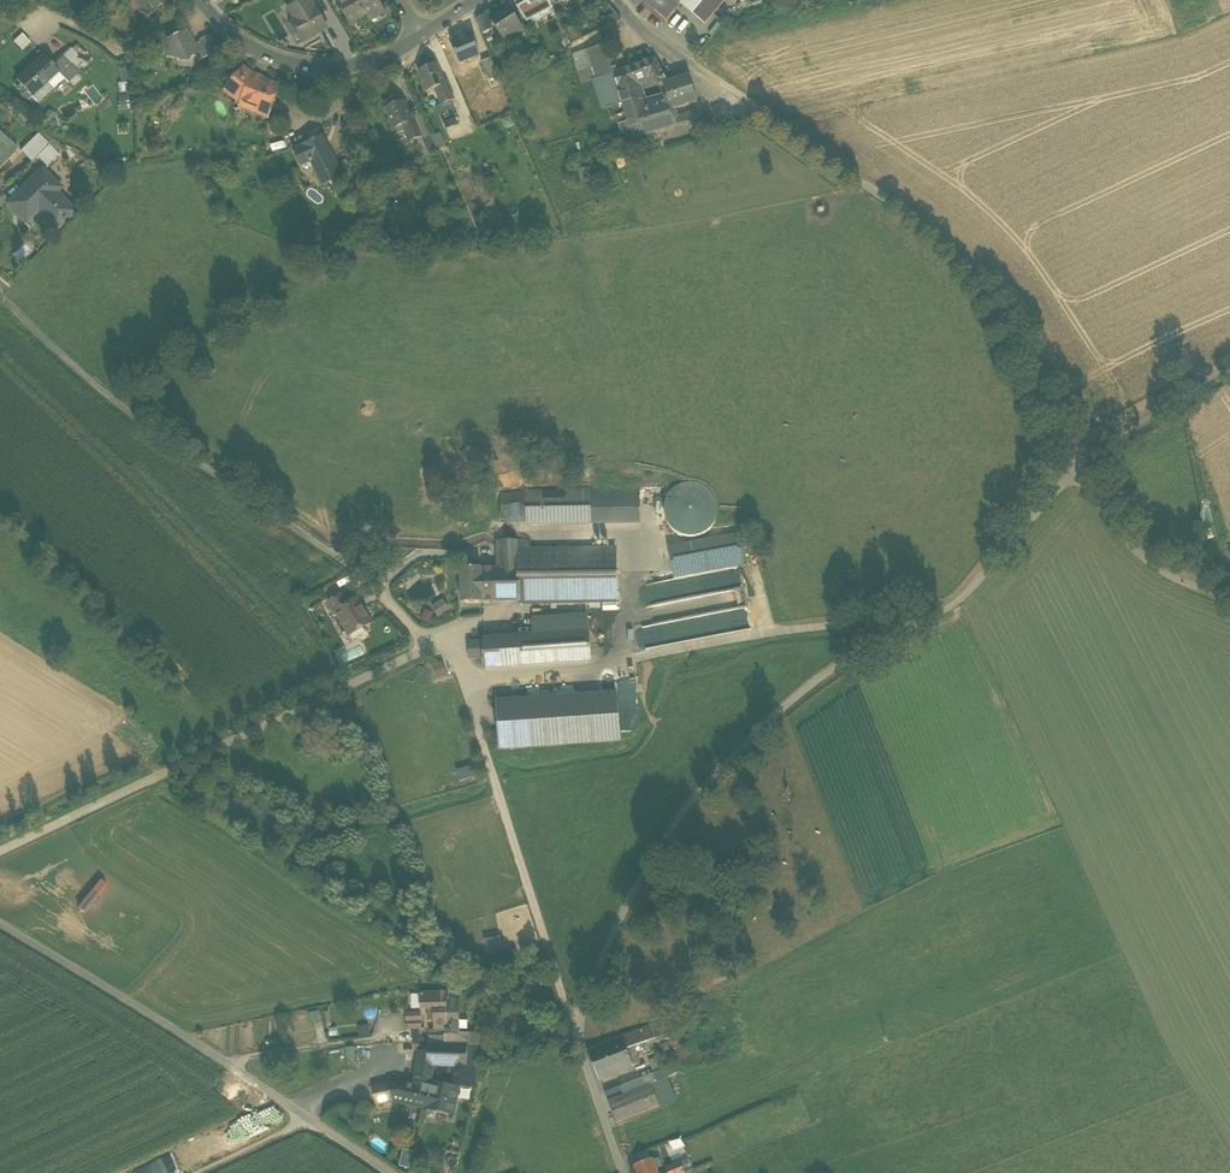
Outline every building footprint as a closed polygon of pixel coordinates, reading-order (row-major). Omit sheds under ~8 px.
[(152,13),(157,10),(157,11),(162,8),(161,5),(170,0),(135,0),(137,3),(141,10),(144,8),(148,6),(152,13)] [(306,44),(316,38),(328,30),(312,3),(310,0),(309,0),(298,7),(289,12),(295,22),(294,23),(306,44)] [(336,1),(348,20),(361,12),(363,11),(356,0),(339,0),(336,1)] [(363,11),(361,12),(366,19),(367,18),(368,19),(384,10),(378,0),(356,0),(363,11)] [(530,0),(529,0),(525,2),(534,18),(553,8),(551,4),(548,0),(541,0),(532,5),(530,0)] [(705,23),(725,0),(645,0),(643,2),(667,22),(682,4),(705,23)] [(534,18),(525,2),(517,7),(527,22),(534,18)] [(148,6),(144,8),(147,15),(152,13),(148,6)] [(491,20),(504,39),(512,34),(514,35),(519,32),(520,29),(522,27),(509,8),(501,13),(499,12),(493,16),(494,18),(491,20)] [(366,19),(361,12),(348,20),(352,27),(366,19)] [(602,20),(605,27),(619,20),(614,14),(602,20)] [(477,20),(483,34),(493,30),(486,15),(477,20)] [(573,25),(565,30),(572,42),(580,38),(573,25)] [(176,62),(185,63),(187,59),(197,54),(194,47),(187,33),(176,38),(164,44),(165,44),(154,49),(155,51),(156,51),(156,50),(161,47),(167,57),(174,58),(176,62)] [(451,44),(460,64),(480,56),(471,34),(457,40),(458,42),(451,44)] [(21,36),(12,44),(21,54),(30,45),(21,36)] [(208,40),(194,47),(197,54),(201,62),(210,58),(212,44),(208,40)] [(608,44),(587,50),(590,60),(592,67),(594,72),(594,71),(596,79),(594,80),(603,110),(607,109),(607,108),(608,108),(613,107),(642,98),(638,84),(632,67),(617,73),(608,44)] [(76,47),(72,51),(87,68),(92,64),(76,47)] [(72,51),(63,60),(78,76),(87,68),(72,51)] [(585,61),(582,52),(573,54),(583,84),(594,80),(596,79),(594,71),(594,72),(592,67),(590,60),(585,61)] [(201,62),(197,54),(187,59),(185,63),(187,66),(195,67),(198,64),(201,62)] [(16,83),(31,99),(58,74),(53,69),(43,58),(16,83)] [(482,63),(489,80),(499,77),(491,59),(482,63)] [(646,79),(654,75),(662,72),(655,59),(632,67),(638,84),(647,81),(646,79)] [(53,69),(58,74),(65,81),(68,85),(77,77),(78,76),(63,60),(53,69)] [(442,106),(451,102),(455,101),(447,81),(444,82),(436,65),(419,72),(424,85),(423,86),(426,94),(435,90),(442,106)] [(127,82),(126,70),(119,71),(120,83),(127,82)] [(244,105),(271,116),(277,103),(275,102),(280,91),(253,80),(244,72),(238,81),(239,82),(227,96),(241,108),(241,109),(242,109),(244,105)] [(667,82),(662,72),(654,75),(657,82),(658,86),(660,85),(664,84),(663,83),(667,82)] [(37,106),(65,81),(58,74),(31,99),(37,106)] [(643,87),(657,82),(654,75),(646,79),(647,81),(638,84),(642,98),(645,107),(657,104),(655,97),(646,99),(643,87)] [(668,100),(671,110),(672,110),(676,109),(697,102),(689,75),(667,82),(663,83),(664,84),(665,90),(667,94),(668,100)] [(77,77),(68,85),(73,90),(82,82),(77,77)] [(127,84),(117,85),(118,95),(128,94),(127,84)] [(655,97),(657,104),(668,100),(667,94),(663,95),(655,97)] [(128,97),(118,98),(119,112),(129,111),(128,97)] [(642,98),(613,107),(616,118),(621,132),(624,141),(677,126),(674,117),(679,116),(676,109),(672,110),(671,110),(668,100),(657,104),(645,107),(642,98)] [(403,127),(410,143),(417,140),(423,137),(414,118),(411,119),(404,102),(386,109),(392,122),(390,123),(394,131),(403,127)] [(442,106),(437,108),(440,117),(441,117),(455,111),(451,102),(442,106)] [(244,105),(242,109),(270,120),(271,116),(244,105)] [(611,120),(616,118),(613,107),(608,108),(607,108),(607,109),(611,120)] [(674,117),(677,126),(699,119),(702,118),(700,110),(679,116),(674,117)] [(460,125),(455,111),(441,117),(447,130),(460,125)] [(423,137),(424,141),(432,137),(422,114),(414,118),(423,137)] [(506,128),(515,124),(510,115),(501,120),(506,128)] [(621,132),(605,137),(608,146),(624,141),(621,132)] [(18,150),(0,134),(0,170),(18,150)] [(440,150),(446,147),(440,134),(434,137),(440,150)] [(31,164),(36,159),(49,146),(38,135),(20,153),(31,164)] [(417,144),(423,157),(430,154),(424,141),(423,137),(417,140),(418,144),(417,144)] [(437,151),(432,137),(424,141),(430,154),(437,151)] [(600,149),(608,146),(605,137),(597,139),(600,149)] [(325,186),(343,177),(323,138),(297,151),(305,167),(311,163),(311,164),(313,163),(325,186)] [(59,156),(49,146),(36,159),(47,169),(59,156)] [(321,187),(325,186),(313,163),(311,164),(311,163),(305,167),(297,151),(294,153),(305,175),(313,171),(321,187)] [(38,211),(57,229),(74,213),(55,194),(60,189),(42,171),(34,179),(36,182),(31,187),(29,184),(8,205),(26,223),(38,211)] [(681,535),(692,537),(703,535),(712,528),(717,519),(719,507),(715,497),(707,489),(697,484),(686,484),(676,489),(668,497),(665,508),(666,519),(672,529),(681,535)] [(592,522),(640,521),(639,489),(591,490),(592,522)] [(527,506),(527,523),(592,522),(591,490),(526,492),(527,506)] [(501,524),(527,523),(527,506),(501,507),(501,524)] [(596,524),(597,536),(606,535),(605,524),(596,524)] [(668,549),(674,579),(745,565),(739,535),(668,549)] [(501,569),(518,569),(518,541),(501,542),(501,569)] [(531,541),(518,541),(518,569),(522,568),(522,602),(518,602),(518,604),(617,602),(616,549),(531,550),(531,541)] [(465,561),(465,570),(475,570),(475,561),(465,561)] [(483,602),(518,602),(522,602),(522,568),(518,569),(501,569),(482,569),(483,602)] [(482,569),(475,570),(465,570),(461,570),(462,603),(483,602),(482,569)] [(328,604),(335,615),(337,613),(337,612),(349,605),(343,595),(328,604)] [(431,606),(437,617),(450,610),(444,599),(431,606)] [(337,613),(349,633),(359,627),(359,628),(364,629),(371,625),(357,600),(349,605),(337,612),(337,613)] [(430,623),(434,612),(424,609),(421,620),(430,623)] [(546,614),(546,619),(548,635),(588,632),(587,616),(560,618),(560,613),(546,614)] [(534,636),(548,635),(546,619),(533,620),(534,636)] [(359,627),(349,633),(351,637),(364,629),(359,628),(359,627)] [(485,658),(485,668),(591,661),(589,632),(588,632),(548,635),(534,636),(484,639),(484,642),(485,658)] [(470,643),(470,659),(485,658),(484,642),(470,643)] [(444,675),(436,666),(429,673),(437,682),(444,675)] [(497,702),(500,750),(620,741),(617,693),(497,702)] [(472,766),(457,769),(459,780),(474,777),(472,766)] [(435,1030),(446,1030),(447,1029),(448,999),(447,999),(447,993),(421,994),(421,1009),(428,1009),(429,1014),(431,1016),(434,1016),(435,1030)] [(460,999),(448,999),(447,1029),(446,1030),(446,1034),(459,1035),(459,1027),(459,1015),(460,999)] [(310,1012),(311,1021),(321,1020),(320,1011),(310,1012)] [(406,1013),(407,1030),(422,1029),(421,1013),(406,1013)] [(466,1015),(459,1015),(459,1027),(468,1028),(468,1020),(466,1020),(466,1015)] [(657,1039),(658,1043),(670,1039),(665,1023),(652,1027),(656,1039),(657,1039)] [(674,1026),(678,1034),(684,1031),(680,1023),(674,1026)] [(358,1025),(359,1036),(370,1035),(369,1025),(358,1025)] [(623,1038),(628,1050),(634,1047),(656,1039),(652,1027),(642,1031),(623,1038)] [(468,1045),(477,1045),(477,1035),(467,1035),(467,1039),(446,1038),(446,1044),(458,1045),(468,1045)] [(599,1081),(634,1067),(628,1050),(623,1038),(587,1051),(599,1081)] [(419,1051),(427,1052),(428,1044),(414,1043),(413,1051),(419,1051)] [(428,1044),(427,1052),(427,1066),(434,1066),(457,1067),(458,1045),(446,1044),(428,1044)] [(468,1045),(458,1045),(457,1067),(456,1087),(457,1087),(466,1087),(468,1045)] [(466,1087),(475,1087),(477,1045),(468,1045),(466,1087)] [(348,1062),(355,1061),(353,1046),(346,1047),(348,1062)] [(640,1065),(634,1047),(628,1050),(634,1067),(640,1065)] [(417,1065),(427,1066),(427,1052),(419,1051),(417,1065)] [(649,1062),(654,1074),(667,1068),(661,1057),(649,1062)] [(432,1075),(434,1066),(427,1066),(417,1065),(416,1073),(432,1075)] [(654,1074),(658,1082),(663,1079),(678,1073),(674,1065),(667,1068),(654,1074)] [(414,1087),(429,1090),(430,1082),(431,1082),(432,1075),(416,1073),(414,1085),(414,1087)] [(650,1085),(658,1082),(654,1074),(621,1088),(624,1097),(626,1096),(626,1097),(651,1087),(650,1085)] [(652,1086),(660,1107),(673,1101),(663,1079),(658,1082),(650,1085),(651,1087),(652,1086)] [(418,1106),(425,1108),(429,1090),(414,1087),(414,1085),(399,1082),(389,1084),(393,1101),(409,1104),(409,1107),(410,1109),(415,1110),(417,1108),(418,1106)] [(430,1082),(429,1090),(425,1108),(453,1115),(453,1114),(458,1090),(457,1087),(456,1087),(431,1082),(430,1082)] [(373,1087),(377,1104),(393,1101),(389,1084),(373,1087)] [(626,1096),(624,1097),(609,1103),(617,1124),(660,1107),(652,1086),(651,1087),(626,1097),(626,1096)] [(605,1096),(609,1103),(624,1097),(621,1088),(620,1087),(605,1094),(605,1096)] [(409,1167),(411,1157),(403,1155),(400,1165),(409,1167)] [(666,1169),(662,1158),(653,1161),(658,1172),(667,1172),(668,1172),(666,1169)] [(653,1161),(653,1160),(635,1167),(637,1172),(658,1172),(653,1161)] [(668,1172),(685,1172),(680,1163),(666,1169),(668,1172)]
